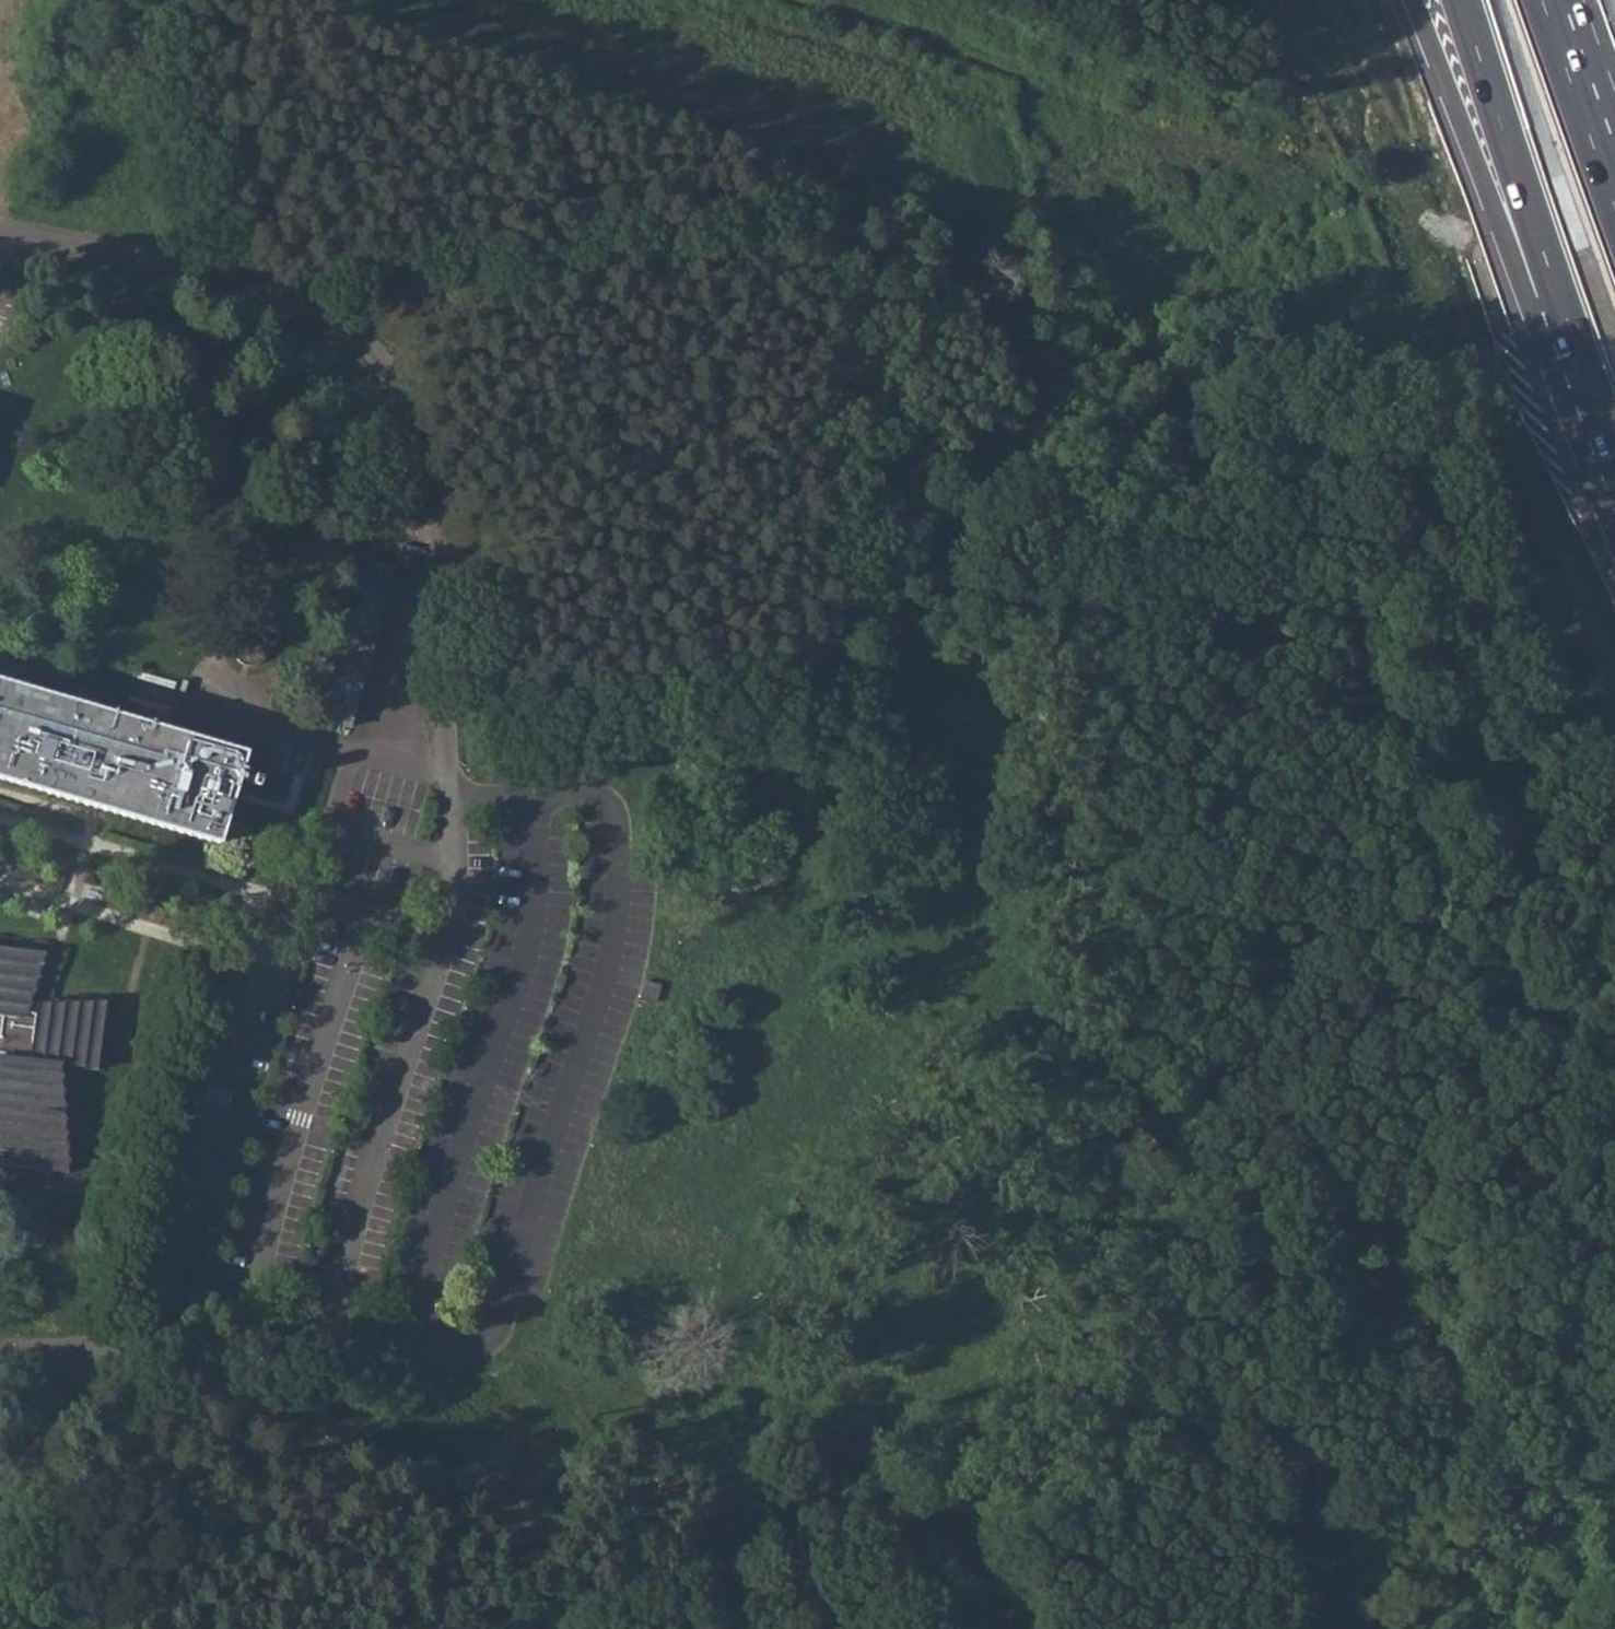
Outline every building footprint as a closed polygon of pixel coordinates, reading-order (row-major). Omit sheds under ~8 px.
[(326,727),(355,734),(399,574),(370,566),(326,727)] [(226,845),(253,751),(0,679),(0,782),(226,845)] [(322,787),(330,757),(288,746),(280,776),(322,787)] [(251,786),(262,789),(265,776),(254,773),(251,786)] [(6,1156),(4,1165),(33,1166),(31,1159),(70,1163),(61,1068),(45,1063),(49,1053),(102,1070),(110,1006),(41,1006),(37,1015),(22,1012),(43,953),(0,948),(0,1155),(6,1156)]
